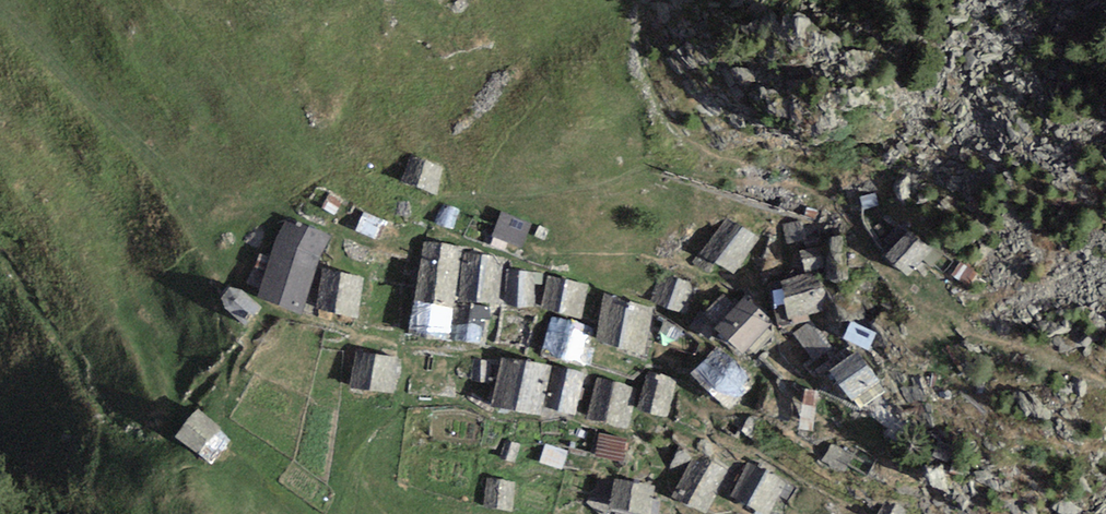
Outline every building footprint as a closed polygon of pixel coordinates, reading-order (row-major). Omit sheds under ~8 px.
[(444,168),(412,157),(404,181),(435,192),(444,168)] [(410,202),(398,202),(398,214),(409,215),(410,202)] [(437,225),(452,230),(459,211),(443,206),(437,225)] [(383,221),(364,213),(357,230),(375,238),(383,221)] [(530,224),(502,213),(493,235),(521,247),(530,224)] [(734,274),(761,238),(727,218),(692,262),(708,273),(715,263),(734,274)] [(278,236),(257,299),(301,314),(321,257),(330,236),(285,221),(278,236)] [(806,239),(802,221),(783,225),(787,243),(803,240),(806,239)] [(548,229),(539,226),(535,236),(544,239),(548,229)] [(930,250),(908,230),(884,256),(906,276),(930,250)] [(821,245),(819,237),(806,239),(803,240),(805,248),(821,245)] [(454,307),(463,245),(426,240),(416,300),(454,307)] [(820,248),(801,252),(804,271),(824,267),(820,248)] [(504,257),(466,253),(461,300),(499,304),(504,257)] [(976,272),(961,262),(951,275),(959,280),(962,277),(970,282),(976,272)] [(323,269),(314,309),(357,317),(364,278),(323,269)] [(543,284),(543,273),(507,269),(505,304),(535,307),(536,284),(543,284)] [(818,274),(781,281),(789,318),(806,314),(826,310),(818,274)] [(662,275),(652,302),(684,313),(694,286),(662,275)] [(582,320),(589,286),(549,276),(542,308),(582,320)] [(789,318),(781,281),(771,283),(779,326),(808,321),(806,314),(789,318)] [(225,309),(245,325),(261,306),(241,289),(229,287),(221,297),(225,309)] [(716,327),(743,354),(773,323),(745,296),(734,308),(723,296),(704,314),(716,327)] [(652,309),(606,298),(595,340),(642,355),(652,309)] [(416,300),(410,333),(450,338),(454,307),(416,300)] [(487,308),(461,305),(456,339),(483,342),(487,308)] [(689,327),(706,338),(714,325),(697,315),(689,327)] [(584,326),(552,316),(542,350),(574,361),(584,326)] [(812,321),(794,333),(813,360),(831,348),(812,321)] [(876,334),(850,322),(843,338),(869,349),(876,334)] [(717,346),(690,374),(728,409),(747,391),(741,386),(749,378),(717,346)] [(398,356),(355,350),(350,387),(396,392),(398,356)] [(858,351),(830,371),(851,400),(879,381),(858,351)] [(550,366),(500,357),(492,406),(542,414),(550,366)] [(490,360),(473,359),(472,380),(489,381),(490,360)] [(583,373),(558,367),(549,407),(574,413),(583,373)] [(676,380),(649,372),(638,409),(665,417),(676,380)] [(635,387),(596,378),(588,417),(626,426),(635,387)] [(819,391),(805,389),(798,428),(805,429),(813,430),(819,391)] [(216,427),(195,410),(175,435),(195,452),(216,427)] [(216,427),(195,452),(208,462),(227,439),(216,427)] [(627,437),(600,432),(595,456),(622,461),(627,437)] [(519,444),(506,440),(501,459),(514,462),(519,444)] [(568,451),(545,444),(539,462),(562,469),(568,451)] [(852,455),(831,444),(822,460),(842,471),(852,455)] [(728,472),(696,455),(673,496),(705,513),(728,472)] [(750,461),(731,496),(764,513),(767,513),(785,481),(750,461)] [(515,481),(487,478),(484,506),(511,510),(515,481)] [(655,487),(615,479),(609,511),(626,513),(650,513),(655,487)] [(885,500),(878,513),(906,513),(907,513),(885,500)]
